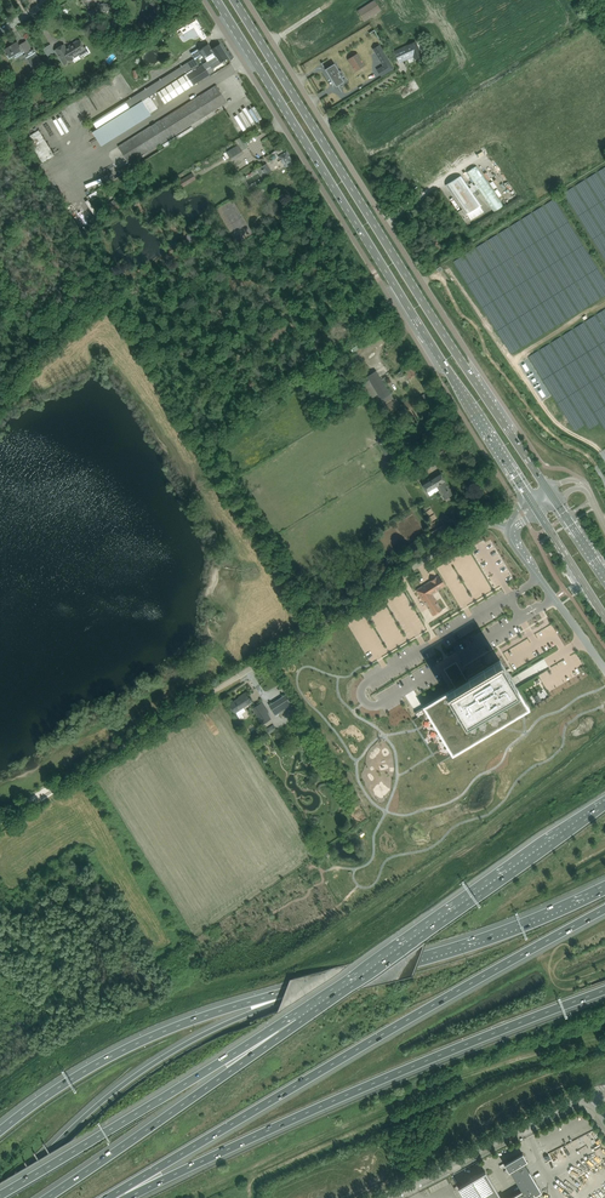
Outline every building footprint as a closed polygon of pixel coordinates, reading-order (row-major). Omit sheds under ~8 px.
[(375,2),(359,12),(365,20),(380,10),(375,2)] [(108,11),(110,5),(104,3),(102,9),(99,8),(88,14),(91,18),(102,11),(107,13),(108,11)] [(72,57),(85,49),(83,46),(80,40),(78,42),(77,41),(70,45),(70,46),(67,49),(64,44),(56,50),(59,55),(65,65),(73,59),(72,57)] [(19,45),(17,42),(5,49),(8,55),(7,55),(9,59),(14,57),(15,59),(16,59),(15,58),(19,55),(17,53),(22,51),(25,56),(27,54),(30,58),(28,60),(32,67),(36,65),(37,66),(42,63),(34,49),(30,51),(29,50),(31,49),(29,46),(26,41),(20,44),(19,45)] [(398,50),(394,52),(399,63),(400,63),(399,62),(402,60),(414,55),(416,59),(422,56),(415,42),(404,47),(398,50)] [(191,53),(194,59),(195,59),(196,60),(203,55),(207,61),(215,57),(224,51),(220,44),(219,45),(212,49),(211,48),(210,49),(208,45),(209,44),(200,49),(199,48),(199,49),(192,53),(191,53)] [(381,76),(394,68),(379,45),(373,48),(384,66),(377,70),(381,76)] [(207,61),(203,64),(203,65),(206,69),(211,65),(213,67),(219,63),(223,61),(224,61),(224,60),(229,57),(224,51),(215,57),(207,61)] [(112,53),(105,59),(109,64),(116,57),(112,53)] [(358,53),(348,60),(356,72),(365,65),(358,53)] [(194,59),(188,63),(193,70),(199,66),(196,60),(195,59),(194,59)] [(135,96),(126,102),(130,109),(142,101),(147,98),(149,97),(151,96),(158,92),(193,70),(188,63),(135,96)] [(340,72),(335,63),(325,69),(336,87),(344,82),(338,72),(340,72)] [(193,70),(158,92),(161,96),(166,104),(194,85),(204,79),(210,75),(210,74),(206,69),(203,65),(200,67),(199,66),(193,70)] [(119,147),(130,164),(228,102),(217,85),(119,147)] [(41,129),(29,135),(43,162),(55,156),(41,129)] [(238,146),(228,152),(232,159),(237,156),(242,153),(241,151),(240,149),(247,144),(243,138),(242,136),(235,140),(236,143),(238,146)] [(281,147),(276,150),(279,156),(285,167),(288,165),(293,162),(287,151),(286,152),(284,153),(281,147)] [(46,174),(58,165),(53,157),(40,166),(46,174)] [(267,176),(272,172),(266,164),(261,167),(267,176)] [(461,174),(445,185),(465,214),(467,213),(471,220),(483,212),(480,206),(481,205),(473,193),(474,192),(477,196),(480,194),(477,190),(478,189),(494,212),(503,205),(476,165),(466,172),(475,184),(474,185),(472,183),(469,184),(471,187),(470,188),(461,174)] [(586,176),(590,184),(600,179),(599,172),(601,177),(604,175),(604,166),(586,176)] [(189,174),(179,181),(183,187),(193,181),(189,174)] [(579,191),(589,185),(585,179),(575,185),(579,191)] [(120,207),(115,199),(107,204),(112,212),(120,207)] [(556,200),(476,246),(482,256),(485,257),(485,258),(487,256),(488,252),(495,252),(495,250),(498,250),(498,248),(495,246),(499,243),(499,241),(501,242),(502,240),(501,237),(505,238),(508,233),(512,233),(511,232),(517,228),(522,222),(526,225),(530,222),(540,223),(543,219),(542,217),(548,214),(548,213),(564,214),(556,200)] [(474,251),(455,260),(460,272),(470,267),(467,261),(476,257),(474,251)] [(528,354),(538,372),(548,367),(549,369),(549,363),(554,363),(554,368),(556,371),(555,362),(559,360),(564,360),(562,356),(578,347),(578,348),(578,338),(590,337),(589,336),(592,335),(589,331),(597,331),(601,329),(602,329),(604,327),(604,311),(528,354)] [(285,335),(290,332),(286,325),(268,336),(275,349),(283,344),(280,338),(285,335)] [(412,367),(410,365),(398,373),(401,377),(406,374),(410,379),(416,374),(415,372),(416,371),(412,367)] [(394,400),(376,371),(368,376),(379,395),(377,396),(379,399),(381,398),(394,418),(405,411),(411,420),(423,412),(413,397),(401,405),(396,398),(394,400)] [(385,439),(378,443),(392,466),(405,457),(401,451),(399,452),(398,451),(393,455),(387,446),(389,445),(385,439)] [(427,492),(427,491),(430,496),(439,490),(445,499),(454,494),(450,489),(444,481),(445,480),(441,474),(423,485),(423,486),(425,489),(427,492)] [(436,530),(429,535),(432,540),(440,536),(436,530)] [(423,601),(423,600),(433,616),(442,610),(432,594),(438,591),(437,590),(445,585),(443,581),(439,575),(436,578),(436,577),(431,580),(431,581),(416,590),(423,601)] [(418,717),(413,720),(419,729),(434,754),(439,763),(453,755),(497,728),(517,716),(529,709),(516,687),(510,679),(508,675),(506,671),(500,661),(493,665),(451,690),(424,707),(415,712),(418,717)] [(246,711),(244,707),(252,701),(246,693),(242,696),(229,704),(235,713),(236,712),(238,716),(246,711)] [(269,705),(276,716),(292,705),(286,695),(269,705)] [(253,708),(256,713),(263,724),(271,719),(261,703),(253,708)] [(528,1195),(533,1192),(535,1195),(541,1191),(540,1188),(527,1168),(526,1166),(527,1160),(522,1153),(514,1158),(504,1164),(509,1171),(510,1170),(522,1191),(509,1197),(530,1197),(528,1195)] [(458,1187),(462,1192),(465,1197),(501,1197),(485,1171),(458,1187)]
